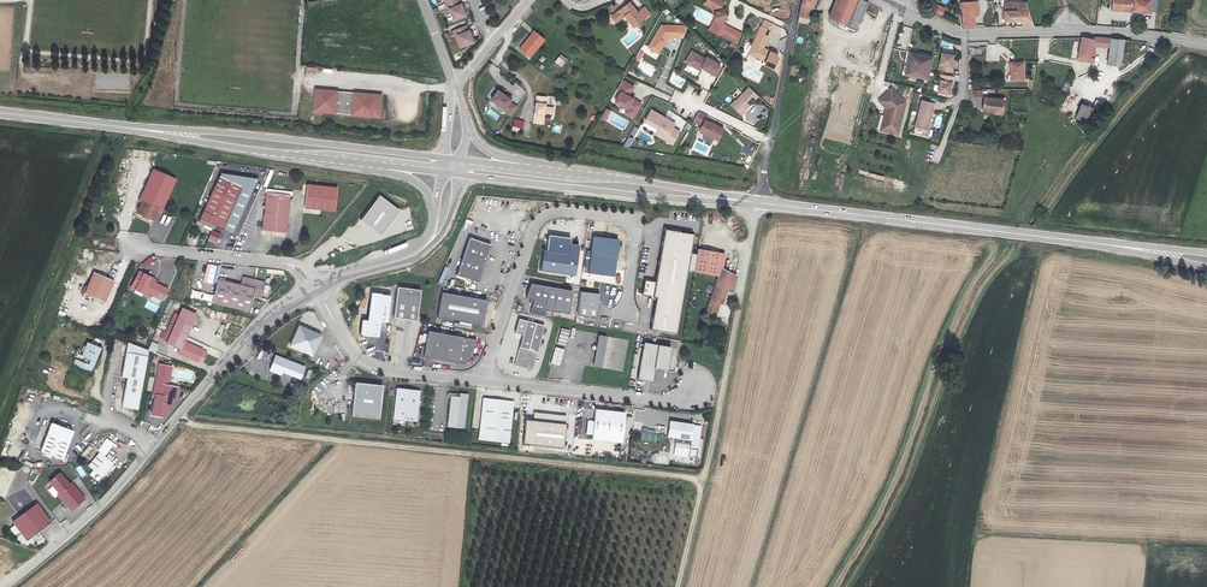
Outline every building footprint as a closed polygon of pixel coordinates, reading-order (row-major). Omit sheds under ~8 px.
[(458,0),(455,0),(444,4),(446,10),(449,9),(453,20),(465,16),(463,10),(462,7),(461,4),(459,5),(458,0)] [(716,0),(707,0),(704,8),(713,12),(715,20),(717,25),(715,29),(719,30),(716,36),(720,37),(732,42),(737,33),(724,27),(723,23),(727,21),(723,11),(721,12),(720,10),(723,3),(716,0)] [(807,19),(810,7),(812,9),(816,0),(804,0),(802,4),(800,18),(807,19)] [(830,18),(846,25),(857,0),(837,0),(829,18),(830,18)] [(845,27),(857,31),(869,3),(862,0),(857,0),(846,25),(845,27)] [(975,27),(975,16),(978,16),(978,0),(962,0),(962,11),(963,11),(964,27),(975,27)] [(1022,21),(1023,28),(1034,27),(1029,12),(1026,2),(1008,2),(1008,0),(1005,0),(1005,20),(1022,21)] [(1151,12),(1156,12),(1157,0),(1113,0),(1112,10),(1150,14),(1151,12)] [(643,19),(638,13),(630,2),(617,13),(622,19),(625,16),(634,27),(643,19)] [(771,16),(781,20),(785,7),(775,3),(771,16)] [(932,12),(941,16),(945,8),(935,4),(932,12)] [(638,13),(643,19),(650,14),(645,7),(638,13)] [(807,19),(800,18),(799,22),(808,23),(808,25),(811,26),(810,30),(821,32),(822,24),(821,23),(823,15),(815,13),(813,21),(807,19)] [(845,27),(846,25),(830,18),(830,25),(838,28),(837,31),(843,32),(845,27)] [(717,25),(715,20),(710,33),(716,36),(719,30),(715,29),(717,25)] [(774,24),(766,20),(763,27),(771,31),(774,24)] [(469,24),(456,29),(458,34),(461,33),(465,45),(477,40),(475,35),(474,32),(473,29),(471,29),(469,24)] [(678,32),(679,26),(662,26),(649,47),(658,53),(668,37),(678,38),(678,32)] [(771,31),(763,27),(762,27),(750,54),(767,62),(766,64),(775,68),(780,58),(776,53),(772,52),(764,48),(772,31),(771,31)] [(546,40),(534,31),(519,49),(530,59),(546,40)] [(742,35),(737,33),(732,42),(738,44),(742,35)] [(941,44),(959,50),(961,42),(943,37),(941,44)] [(1121,66),(1125,40),(1093,38),(1092,40),(1082,38),(1078,60),(1094,64),(1095,58),(1096,47),(1110,48),(1107,64),(1121,66)] [(871,60),(874,50),(847,44),(843,58),(853,60),(854,56),(871,60)] [(932,58),(909,54),(905,75),(928,80),(932,58)] [(954,63),(952,62),(954,56),(942,54),(939,71),(952,73),(954,63)] [(567,60),(560,55),(557,59),(564,64),(567,60)] [(706,60),(697,55),(691,65),(700,70),(702,68),(711,73),(717,63),(707,57),(706,60)] [(1077,61),(1075,69),(1083,71),(1085,63),(1077,61)] [(1024,63),(1010,63),(1010,82),(1024,81),(1024,63)] [(840,69),(838,78),(867,85),(869,76),(840,69)] [(954,78),(941,76),(938,92),(950,94),(951,88),(953,88),(954,78)] [(634,99),(634,98),(629,96),(630,94),(634,87),(623,81),(618,90),(622,92),(616,102),(629,109),(637,113),(642,104),(634,99)] [(685,91),(695,96),(698,90),(688,85),(685,91)] [(735,100),(731,104),(742,115),(746,110),(745,109),(759,95),(749,87),(736,100),(735,100)] [(891,89),(879,101),(886,108),(880,130),(896,135),(906,104),(891,89)] [(380,95),(313,90),(311,113),(378,119),(380,95)] [(498,91),(492,101),(505,109),(504,111),(512,116),(518,107),(510,102),(512,100),(498,91)] [(547,97),(538,96),(535,123),(544,124),(545,117),(553,118),(554,108),(546,107),(547,97)] [(1005,100),(985,98),(983,111),(994,112),(994,114),(1004,115),(1005,100)] [(931,121),(935,103),(922,101),(916,128),(927,130),(929,121),(931,121)] [(1095,110),(1083,104),(1076,118),(1089,124),(1095,110)] [(605,122),(611,111),(606,108),(600,119),(605,122)] [(637,113),(629,109),(627,113),(634,117),(637,113)] [(652,110),(645,121),(659,129),(656,134),(672,144),(679,132),(673,128),(671,122),(652,110)] [(707,116),(699,112),(694,122),(702,126),(699,133),(705,136),(713,139),(717,141),(723,129),(705,120),(707,116)] [(512,131),(521,133),(524,121),(515,119),(512,131)] [(931,140),(938,141),(940,131),(933,130),(931,140)] [(713,139),(705,136),(702,141),(711,145),(713,139)] [(625,145),(630,147),(633,138),(627,137),(625,145)] [(747,139),(742,152),(751,156),(757,143),(747,139)] [(231,165),(230,173),(253,175),(253,167),(231,165)] [(149,217),(154,219),(158,210),(161,212),(175,180),(153,170),(139,202),(142,203),(138,212),(143,215),(142,217),(147,220),(148,219),(149,217)] [(242,187),(222,230),(233,235),(259,179),(222,173),(220,177),(242,187)] [(219,177),(212,191),(198,222),(204,225),(208,224),(222,230),(235,201),(242,187),(220,177),(219,177)] [(337,188),(307,185),(304,209),(335,212),(337,188)] [(290,196),(266,193),(262,231),(286,234),(290,196)] [(381,196),(362,220),(381,235),(400,211),(381,196)] [(486,230),(494,233),(496,226),(489,223),(486,230)] [(665,229),(656,281),(645,279),(642,295),(656,298),(651,329),(676,333),(693,234),(665,229)] [(213,231),(209,241),(217,244),(221,234),(213,231)] [(544,251),(541,270),(576,275),(580,246),(571,244),(572,239),(550,235),(548,251),(544,251)] [(589,273),(615,276),(620,240),(594,236),(592,251),(587,251),(585,268),(590,269),(589,273)] [(491,245),(470,237),(456,274),(478,282),(491,245)] [(695,273),(719,276),(733,283),(736,274),(723,269),(726,255),(699,250),(695,273)] [(71,271),(81,274),(82,269),(73,266),(71,271)] [(114,281),(93,272),(83,294),(104,303),(114,281)] [(167,290),(154,284),(149,281),(151,278),(143,274),(142,278),(137,275),(132,286),(136,288),(135,291),(142,295),(144,292),(148,295),(162,301),(167,290)] [(710,299),(719,303),(721,303),(726,288),(733,290),(735,284),(733,283),(719,276),(710,299)] [(262,298),(265,282),(243,277),(241,286),(218,280),(212,304),(249,313),(253,296),(262,298)] [(571,290),(530,282),(527,297),(535,298),(534,306),(545,308),(567,312),(571,290)] [(422,289),(399,286),(395,317),(418,320),(422,289)] [(487,300),(443,291),(438,316),(482,324),(487,300)] [(580,292),(577,315),(596,317),(599,294),(580,292)] [(372,293),(369,321),(363,320),(361,336),(379,338),(381,322),(388,323),(391,296),(372,293)] [(719,303),(710,299),(706,311),(715,314),(719,303)] [(545,308),(534,306),(532,313),(544,315),(545,308)] [(197,315),(182,308),(167,343),(181,350),(179,353),(197,362),(198,361),(202,351),(203,350),(184,342),(197,315)] [(544,326),(520,319),(516,332),(524,335),(521,347),(519,347),(514,363),(532,368),(544,326)] [(321,334),(299,324),(290,344),(312,354),(321,334)] [(477,339),(428,329),(425,345),(422,345),(420,354),(457,362),(464,362),(470,358),(471,351),(473,352),(474,345),(476,345),(477,339)] [(560,329),(558,345),(566,346),(569,330),(560,329)] [(607,336),(599,334),(593,366),(602,367),(607,336)] [(77,361),(75,367),(88,372),(98,347),(85,342),(83,346),(81,352),(79,356),(83,357),(81,362),(77,361)] [(151,342),(148,351),(156,353),(159,345),(151,342)] [(667,370),(671,347),(643,342),(637,379),(651,382),(654,368),(667,370)] [(148,351),(128,343),(121,377),(127,378),(121,407),(137,410),(148,351)] [(550,364),(560,366),(564,349),(555,347),(550,364)] [(207,353),(202,351),(198,361),(203,363),(207,353)] [(305,366),(276,355),(270,370),(282,374),(283,371),(301,378),(305,366)] [(154,395),(151,415),(161,417),(176,399),(177,390),(171,389),(172,386),(168,385),(171,367),(158,364),(152,394),(154,395)] [(383,384),(355,382),(352,414),(380,417),(383,384)] [(420,391),(397,388),(394,418),(417,421),(420,391)] [(460,397),(452,396),(448,426),(464,427),(468,394),(461,393),(460,397)] [(514,402),(483,398),(479,439),(509,443),(514,402)] [(22,407),(34,410),(36,401),(24,399),(22,407)] [(621,443),(625,412),(595,409),(593,422),(588,421),(586,433),(592,434),(591,439),(621,443)] [(527,420),(524,444),(564,448),(568,417),(535,413),(534,421),(527,420)] [(701,426),(670,422),(668,436),(691,440),(690,446),(676,444),(674,455),(696,458),(701,426)] [(73,431),(51,423),(41,452),(63,460),(73,431)] [(83,458),(92,449),(89,447),(80,455),(83,458)] [(88,465),(101,477),(113,463),(99,452),(88,465)] [(58,473),(48,482),(58,493),(56,494),(70,510),(84,498),(70,483),(68,484),(58,473)] [(36,504),(12,522),(26,541),(50,522),(36,504)]
